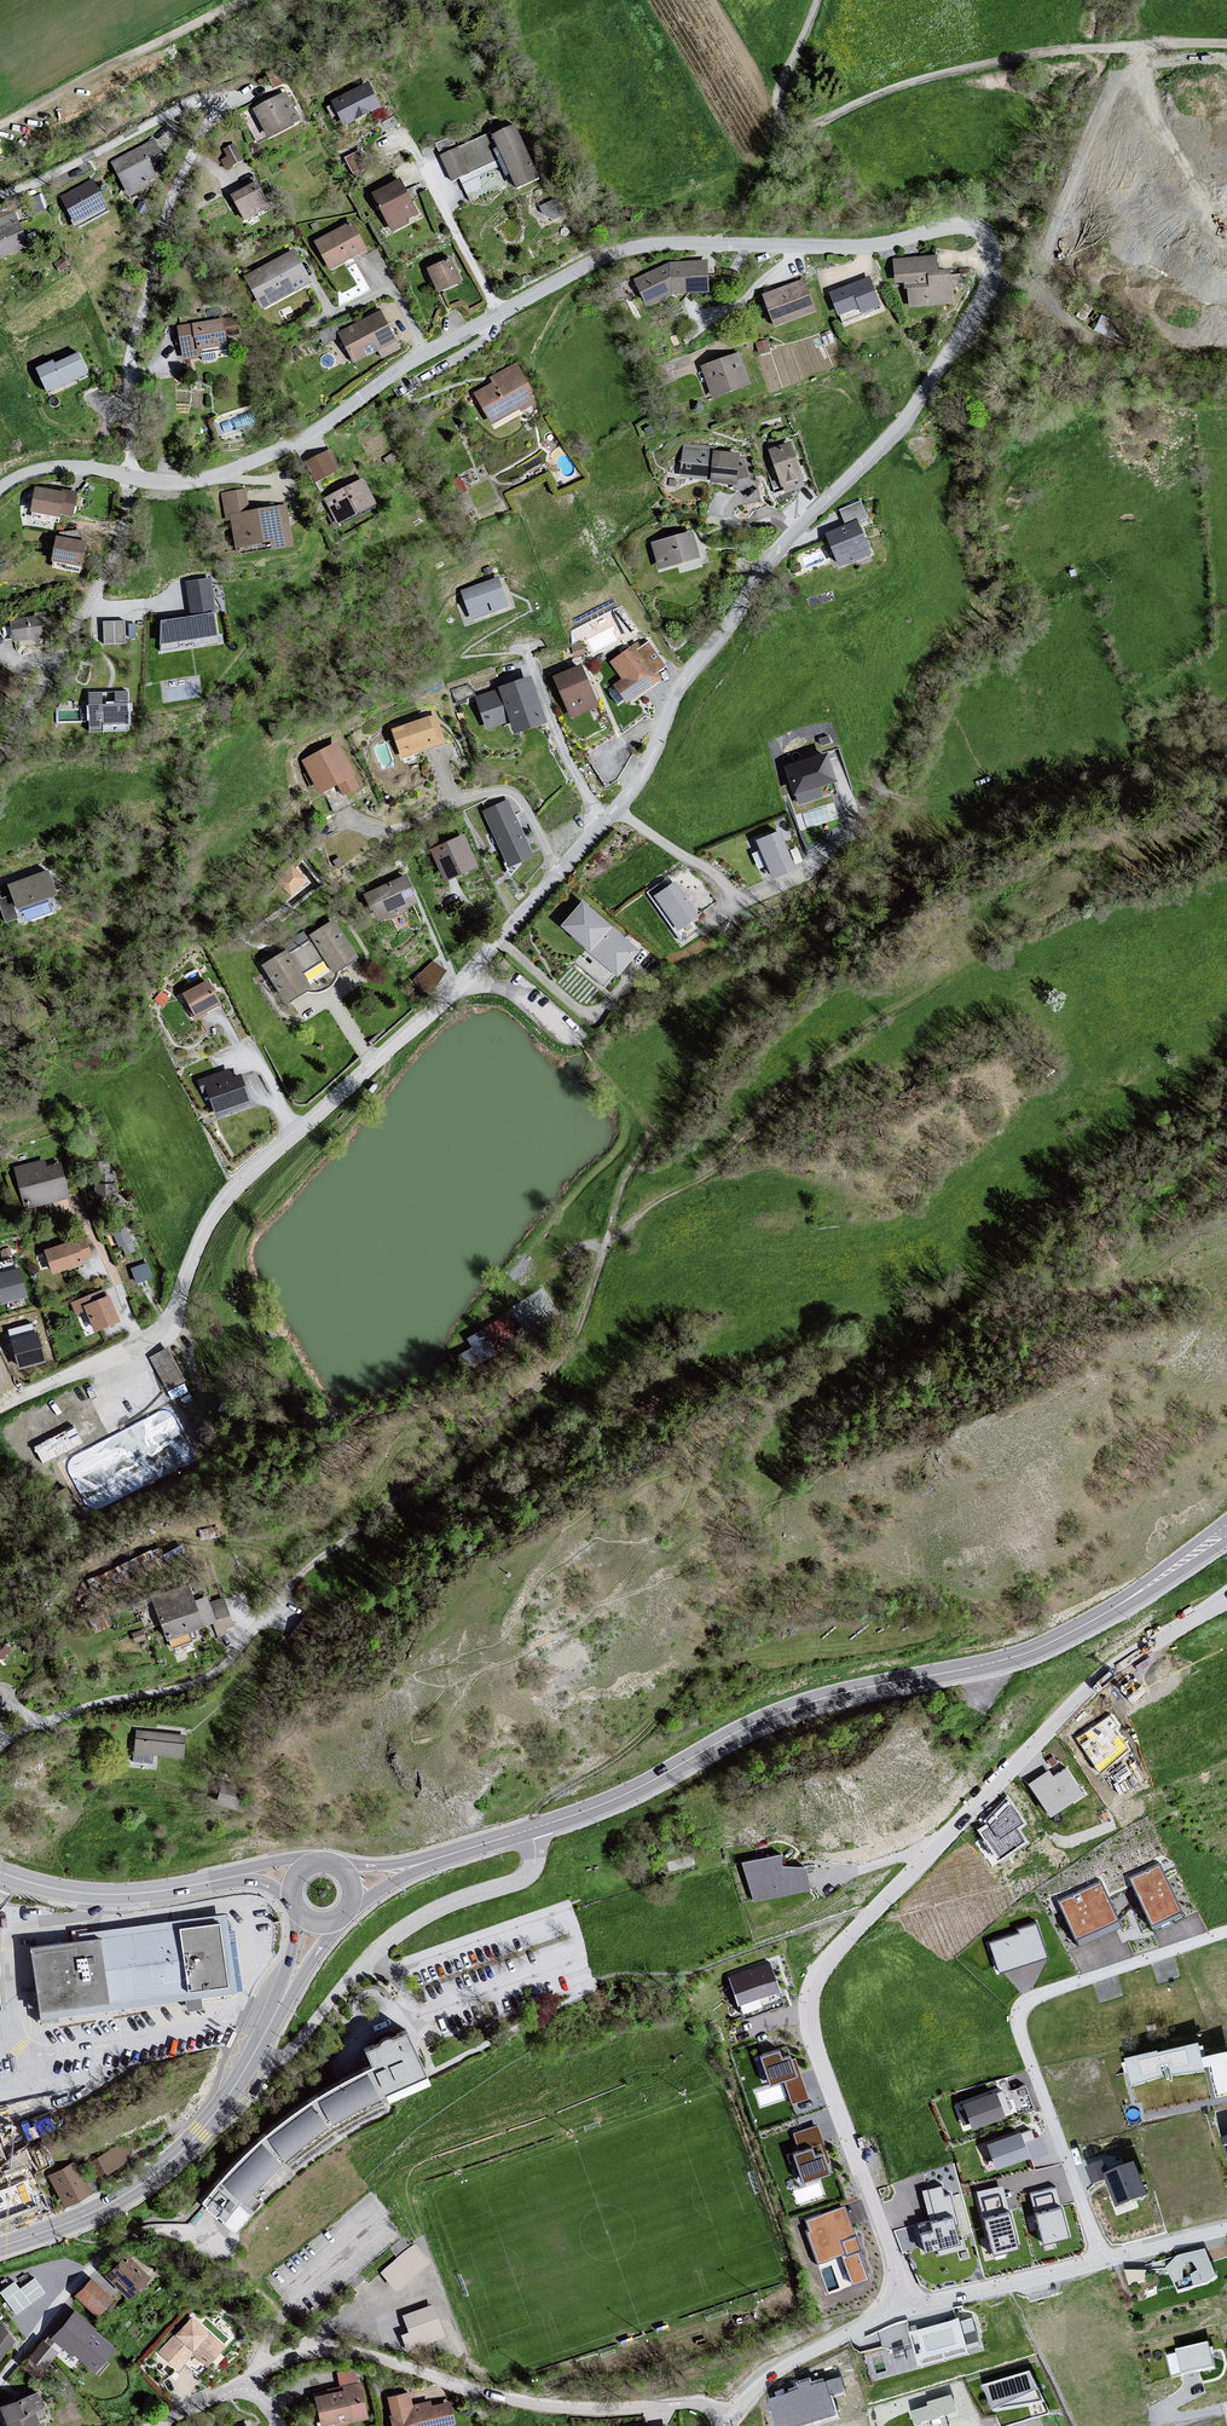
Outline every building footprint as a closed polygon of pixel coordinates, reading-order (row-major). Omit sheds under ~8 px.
[(384,110),(370,84),(332,104),(346,131),(384,110)] [(304,125),(288,95),(254,113),(270,142),(304,125)] [(516,124),(441,159),(452,184),(506,159),(523,194),(544,184),(516,124)] [(172,175),(153,141),(112,165),(132,198),(172,175)] [(220,148),(229,166),(244,158),(235,141),(220,148)] [(360,149),(346,156),(353,172),(367,165),(360,149)] [(93,178),(59,196),(74,224),(108,206),(93,178)] [(422,219),(401,181),(373,196),(394,234),(422,219)] [(271,210),(259,186),(233,198),(245,223),(271,210)] [(543,203),(549,219),(562,213),(556,198),(543,203)] [(15,215),(0,220),(0,264),(29,253),(15,215)] [(367,251),(351,224),(313,245),(329,273),(367,251)] [(294,254),(244,279),(261,312),(311,288),(294,254)] [(939,260),(893,262),(895,288),(909,287),(910,312),(957,310),(955,275),(940,276),(939,260)] [(463,287),(450,262),(427,273),(440,298),(463,287)] [(669,265),(634,283),(649,311),(675,298),(711,297),(710,264),(669,265)] [(871,280),(829,297),(841,328),(883,312),(871,280)] [(804,282),(762,299),(775,332),(817,315),(804,282)] [(403,353),(380,315),(340,339),(357,368),(379,356),(384,364),(403,353)] [(236,323),(178,329),(182,364),(201,362),(200,353),(227,350),(226,337),(237,336),(236,323)] [(87,374),(79,353),(40,369),(49,389),(87,374)] [(742,356),(702,371),(714,403),(754,389),(742,356)] [(540,405),(517,364),(490,379),(494,385),(475,396),(495,430),(540,405)] [(792,445),(768,453),(783,498),(797,493),(795,487),(805,484),(792,445)] [(713,451),(682,449),(680,481),(709,483),(713,486),(739,488),(741,456),(713,454),(713,451)] [(343,476),(331,452),(305,465),(317,489),(343,476)] [(380,508),(366,480),(325,500),(339,528),(380,508)] [(63,492),(36,487),(31,510),(34,510),(32,517),(59,522),(61,511),(72,514),(77,492),(63,489),(63,492)] [(246,491),(220,495),(224,520),(233,518),(240,560),(294,551),(287,509),(250,515),(246,491)] [(862,504),(840,514),(846,526),(860,520),(862,524),(869,521),(862,504)] [(862,524),(860,520),(846,526),(824,535),(841,574),(876,559),(862,524)] [(694,535),(651,547),(659,576),(703,563),(694,535)] [(87,546),(57,541),(51,577),(81,582),(87,546)] [(164,621),(163,642),(215,633),(212,611),(215,611),(210,578),(186,582),(191,617),(164,621)] [(511,610),(500,579),(460,593),(472,625),(511,610)] [(39,618),(12,621),(14,640),(41,637),(39,618)] [(124,621),(105,622),(106,643),(125,642),(124,621)] [(623,684),(615,690),(628,710),(666,686),(639,644),(609,663),(623,684)] [(578,666),(549,678),(567,722),(596,710),(578,666)] [(531,678),(476,700),(490,734),(514,725),(521,742),(552,729),(531,678)] [(126,693),(88,694),(89,738),(127,737),(126,693)] [(438,718),(391,736),(404,769),(451,750),(438,718)] [(338,745),(298,765),(316,803),(342,790),(347,800),(361,794),(338,745)] [(834,780),(827,755),(786,767),(793,793),(798,792),(801,802),(820,796),(817,785),(834,780)] [(533,855),(508,801),(485,811),(510,865),(533,855)] [(784,834),(756,843),(771,887),(798,878),(784,834)] [(465,839),(432,853),(445,887),(479,874),(465,839)] [(280,905),(308,879),(291,862),(264,887),(280,905)] [(674,871),(643,894),(681,947),(698,934),(696,920),(718,902),(701,881),(694,887),(689,891),(674,871)] [(58,900),(49,873),(8,887),(17,915),(58,900)] [(407,878),(362,897),(376,930),(421,912),(407,878)] [(642,956),(583,903),(558,931),(618,984),(642,956)] [(338,922),(258,968),(282,1009),(312,992),(306,981),(326,970),(332,981),(362,963),(338,922)] [(414,973),(421,986),(445,972),(438,959),(414,973)] [(212,989),(186,999),(198,1028),(224,1017),(212,989)] [(220,1077),(197,1086),(212,1126),(262,1107),(251,1078),(224,1088),(220,1077)] [(59,1160),(15,1172),(26,1214),(70,1202),(59,1160)] [(104,1165),(90,1164),(89,1187),(105,1188),(104,1213),(118,1214),(119,1177),(104,1177),(104,1165)] [(114,1230),(123,1251),(135,1246),(126,1225),(114,1230)] [(86,1239),(47,1252),(55,1273),(84,1263),(82,1258),(91,1255),(86,1239)] [(148,1260),(132,1265),(137,1280),(153,1274),(148,1260)] [(19,1269),(14,1270),(12,1261),(0,1264),(0,1298),(1,1302),(26,1296),(19,1269)] [(89,1302),(70,1308),(73,1319),(87,1314),(94,1336),(118,1328),(109,1299),(88,1305),(89,1302)] [(510,1314),(466,1331),(477,1359),(513,1344),(507,1330),(515,1327),(510,1314)] [(45,1361),(37,1334),(33,1335),(31,1325),(9,1331),(20,1369),(45,1361)] [(196,1381),(177,1346),(150,1361),(169,1396),(196,1381)] [(180,1398),(54,1465),(81,1517),(208,1449),(180,1398)] [(204,1574),(193,1576),(196,1592),(207,1590),(204,1574)] [(190,1593),(152,1607),(168,1649),(205,1635),(204,1630),(194,1606),(190,1593)] [(207,1601),(194,1606),(204,1630),(230,1620),(223,1603),(209,1608),(207,1601)] [(1119,1727),(1109,1716),(1077,1740),(1101,1774),(1129,1750),(1115,1730),(1119,1727)] [(188,1738),(135,1732),(131,1764),(152,1767),(153,1758),(185,1762),(188,1738)] [(1048,1769),(1027,1782),(1049,1816),(1084,1794),(1066,1766),(1052,1775),(1048,1769)] [(243,1790),(222,1786),(218,1810),(238,1813),(243,1790)] [(1023,1823),(1010,1805),(991,1827),(982,1832),(1000,1858),(1024,1841),(1016,1827),(1023,1823)] [(740,1865),(747,1901),(805,1890),(801,1868),(780,1872),(777,1857),(740,1865)] [(1160,1863),(1128,1877),(1152,1931),(1184,1916),(1160,1863)] [(1122,1924),(1102,1880),(1056,1901),(1076,1945),(1122,1924)] [(236,1992),(225,1915),(78,1934),(79,1943),(30,1949),(39,2016),(236,1992)] [(1047,1958),(1037,1924),(1018,1930),(1019,1933),(989,1942),(999,1973),(1047,1958)] [(781,1998),(769,1961),(728,1974),(740,2011),(781,1998)] [(431,2080),(407,2030),(366,2048),(372,2063),(298,2107),(245,2152),(208,2194),(203,2204),(226,2224),(256,2193),(299,2152),(353,2114),(385,2098),(431,2080)] [(1125,2056),(1131,2082),(1210,2067),(1215,2092),(1226,2090),(1226,2049),(1202,2054),(1199,2042),(1125,2056)] [(790,2056),(789,2052),(781,2055),(777,2044),(756,2051),(768,2084),(782,2079),(791,2103),(809,2096),(794,2056),(790,2056)] [(999,2086),(962,2099),(971,2126),(1009,2113),(999,2086)] [(829,2162),(815,2124),(792,2132),(798,2150),(792,2152),(802,2180),(829,2171),(826,2163),(829,2162)] [(1019,2130),(986,2141),(995,2166),(1029,2153),(1031,2158),(1047,2152),(1041,2135),(1023,2141),(1019,2130)] [(129,2142),(98,2161),(105,2173),(136,2154),(129,2142)] [(1134,2163),(1104,2174),(1116,2204),(1146,2192),(1134,2163)] [(90,2192),(76,2165),(49,2178),(63,2206),(90,2192)] [(0,2190),(0,2226),(39,2212),(27,2180),(0,2190)] [(943,2195),(940,2182),(920,2188),(928,2215),(914,2219),(923,2249),(962,2238),(949,2193),(943,2195)] [(1018,2244),(1002,2183),(976,2190),(992,2251),(1018,2244)] [(1055,2185),(1030,2192),(1041,2240),(1067,2234),(1055,2185)] [(861,2251),(845,2207),(807,2220),(810,2231),(807,2232),(819,2264),(842,2256),(853,2286),(869,2280),(859,2252),(861,2251)] [(414,2241),(379,2271),(396,2290),(430,2260),(414,2241)] [(1176,2256),(1166,2268),(1178,2292),(1208,2284),(1216,2276),(1205,2249),(1176,2256)] [(150,2277),(128,2255),(105,2278),(128,2300),(150,2277)] [(1146,2270),(1124,2270),(1129,2285),(1145,2281),(1146,2270)] [(14,2279),(0,2288),(0,2290),(14,2312),(46,2291),(35,2275),(19,2285),(14,2279)] [(113,2301),(93,2284),(79,2301),(99,2317),(113,2301)] [(432,2301),(402,2313),(408,2329),(400,2332),(408,2351),(446,2336),(432,2301)] [(74,2315),(53,2340),(95,2374),(116,2349),(74,2315)] [(228,2348),(191,2315),(156,2353),(176,2372),(192,2355),(208,2370),(228,2348)] [(960,2318),(908,2332),(917,2367),(969,2353),(960,2318)] [(0,2322),(0,2363),(15,2340),(0,2322)] [(1208,2342),(1176,2350),(1182,2375),(1214,2368),(1208,2342)] [(56,2354),(45,2345),(29,2363),(40,2372),(56,2354)] [(982,2386),(1001,2425),(1008,2425),(1050,2413),(1045,2401),(1030,2372),(982,2386)] [(315,2398),(322,2425),(338,2425),(363,2420),(352,2374),(340,2377),(343,2392),(315,2398)] [(776,2414),(779,2425),(798,2425),(799,2425),(797,2419),(829,2409),(825,2396),(840,2391),(838,2382),(824,2386),(823,2381),(788,2392),(793,2409),(776,2414)] [(386,2398),(391,2425),(453,2425),(450,2405),(413,2412),(410,2394),(386,2398)] [(0,2409),(0,2412),(5,2425),(33,2425),(48,2421),(39,2395),(0,2409)] [(910,2413),(914,2425),(949,2425),(946,2416),(957,2413),(952,2397),(928,2404),(929,2407),(910,2413)]
